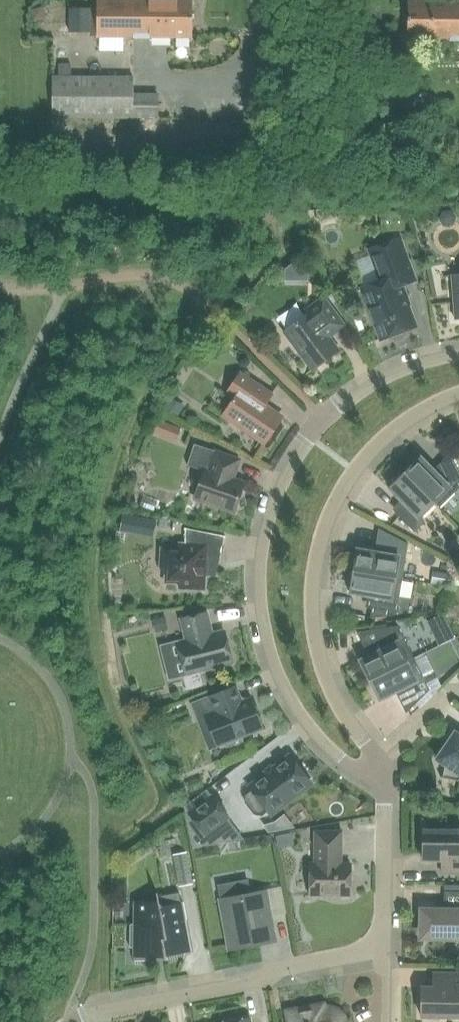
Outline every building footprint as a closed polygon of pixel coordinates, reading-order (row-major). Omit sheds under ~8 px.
[(191,0),(97,0),(96,38),(191,39),(191,0)] [(407,1),(407,41),(458,41),(458,1),(407,1)] [(131,119),(157,118),(158,94),(133,93),(133,76),(51,76),(51,118),(131,119)] [(379,281),(361,288),(380,340),(416,327),(405,298),(407,297),(402,286),(416,281),(400,238),(368,249),(379,281)] [(451,275),(454,319),(458,319),(458,275),(451,275)] [(309,313),(283,332),(312,370),(338,351),(328,337),(344,326),(323,297),(306,310),(309,313)] [(234,399),(223,415),(260,440),(278,414),(264,404),(272,393),(241,372),(226,393),(234,399)] [(147,440),(175,450),(179,437),(151,427),(147,440)] [(233,479),(239,459),(194,444),(187,465),(204,471),(195,498),(234,511),(243,482),(233,479)] [(433,503),(438,508),(458,488),(458,473),(453,459),(437,474),(420,457),(404,473),(433,503)] [(419,517),(433,503),(404,473),(388,488),(405,506),(396,514),(414,532),(424,523),(419,517)] [(127,530),(150,535),(153,522),(130,517),(127,530)] [(161,549),(161,568),(165,568),(165,583),(180,583),(179,588),(204,589),(204,574),(213,574),(214,552),(221,552),(224,536),(186,528),(185,544),(179,544),(179,550),(161,549)] [(353,571),(402,579),(408,544),(384,532),(381,553),(357,549),(353,571)] [(396,614),(402,579),(353,571),(349,593),(373,597),(370,618),(396,614)] [(186,640),(178,642),(185,674),(231,663),(223,631),(211,634),(206,613),(181,619),(186,640)] [(371,630),(359,632),(370,655),(359,660),(369,680),(414,658),(398,626),(371,630)] [(414,658),(369,680),(379,700),(401,689),(411,709),(429,690),(414,658)] [(208,751),(227,744),(228,748),(244,742),(242,736),(262,728),(250,698),(245,700),(240,698),(235,687),(209,697),(208,695),(189,703),(208,751)] [(437,759),(445,765),(443,777),(441,776),(440,777),(458,781),(458,780),(458,735),(455,732),(437,759)] [(246,795),(245,802),(254,814),(261,815),(267,811),(270,815),(311,783),(289,755),(248,786),(251,791),(246,795)] [(211,794),(186,813),(191,819),(187,823),(196,835),(200,831),(205,838),(230,819),(211,794)] [(422,859),(442,860),(442,873),(458,873),(458,831),(423,830),(422,859)] [(310,863),(309,895),(350,895),(350,863),(340,863),(341,831),(314,831),(314,863),(310,863)] [(172,855),(179,887),(193,884),(186,852),(172,855)] [(422,911),(421,937),(458,937),(458,891),(444,891),(443,911),(422,911)] [(133,962),(135,962),(135,960),(148,960),(148,957),(164,957),(165,960),(166,960),(165,956),(190,951),(184,920),(186,919),(183,902),(181,902),(179,892),(158,896),(157,892),(156,892),(156,897),(141,899),(141,901),(134,901),(134,924),(130,925),(129,947),(133,947),(133,962)] [(264,893),(221,901),(229,944),(272,936),(264,893)] [(421,1017),(427,1017),(430,1020),(438,1021),(442,1017),(458,1017),(458,973),(433,973),(433,987),(421,987),(421,1017)] [(324,1007),(323,1004),(286,1011),(288,1021),(349,1021),(345,1021),(345,1020),(345,1018),(344,1017),(342,1014),(341,1013),(340,1011),(337,1009),(334,1008),(333,1007),(331,1007),(328,1006),(326,1006),(324,1007)]
